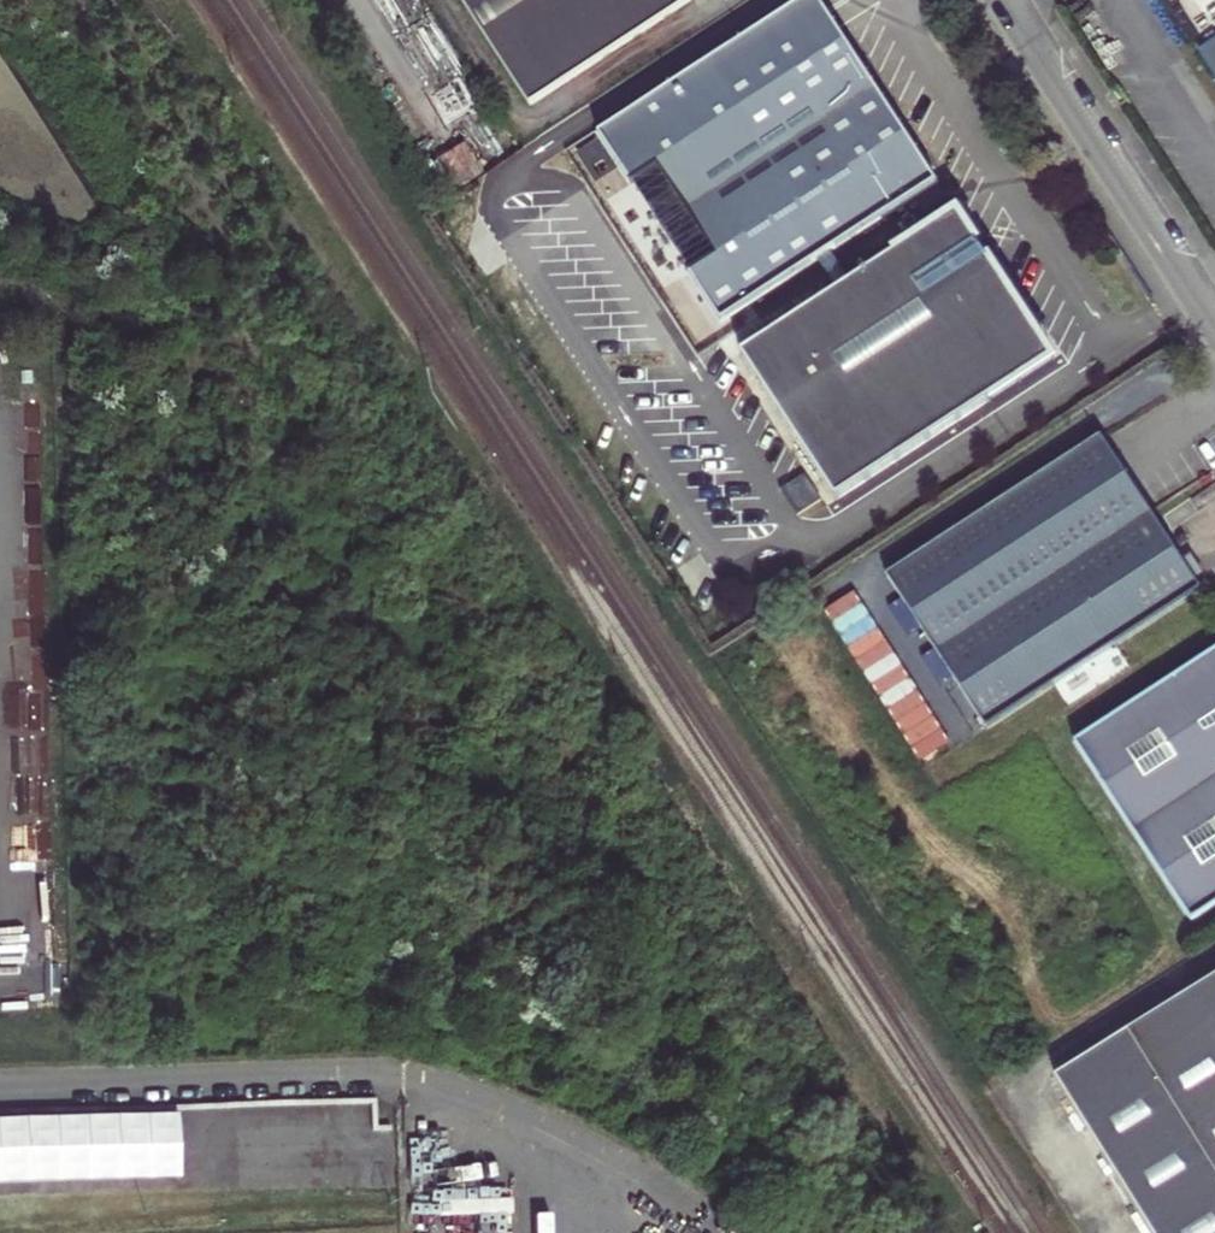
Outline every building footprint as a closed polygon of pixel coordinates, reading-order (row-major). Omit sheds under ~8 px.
[(516,116),(694,0),(442,0),(516,116)] [(1214,106),(1214,0),(1145,0),(1214,106)] [(730,357),(825,507),(1036,372),(941,222),(836,292),(818,259),(921,193),(804,7),(592,139),(710,327),(807,265),(826,298),(730,357)] [(1088,445),(884,574),(983,729),(1184,600),(1088,445)] [(1063,750),(1177,931),(1214,906),(1214,652),(1063,750)] [(1118,1042),(1214,1192),(1214,981),(1118,1042)] [(180,1178),(178,1112),(0,1117),(0,1183),(180,1178)]
